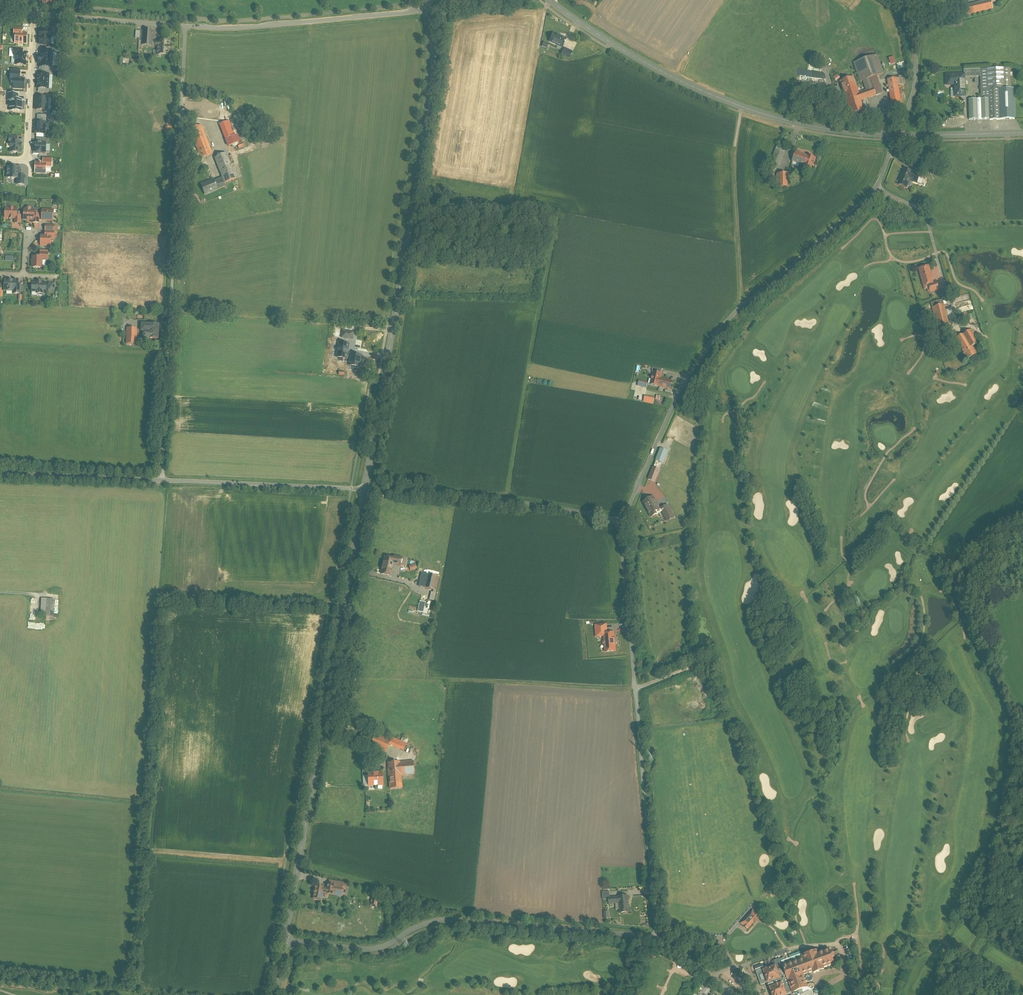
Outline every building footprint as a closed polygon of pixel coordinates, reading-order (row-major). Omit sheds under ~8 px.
[(987,1),(964,7),(966,15),(989,10),(987,1)] [(15,36),(14,44),(27,44),(28,34),(22,34),(22,27),(13,27),(12,36),(15,36)] [(54,29),(42,29),(42,33),(40,32),(40,37),(53,37),(54,29)] [(139,40),(139,51),(141,51),(142,46),(152,46),(153,31),(143,31),(142,40),(139,40)] [(566,39),(553,33),(549,41),(562,47),(565,43),(564,42),(566,39)] [(53,37),(40,37),(39,41),(41,41),(41,45),(53,45),(53,37)] [(169,42),(158,42),(155,42),(155,46),(158,47),(157,55),(169,55),(169,50),(168,50),(169,42)] [(572,52),(564,48),(561,54),(569,58),(572,52)] [(52,52),(41,51),(40,55),(39,55),(38,59),(52,60),(52,52)] [(26,55),(16,54),(15,65),(25,65),(26,55)] [(854,63),(855,66),(861,82),(863,81),(867,90),(874,88),(870,79),(877,76),(883,74),(877,55),(854,63)] [(52,60),(38,59),(38,63),(40,63),(40,67),(52,68),(52,60)] [(1010,69),(980,69),(980,77),(980,78),(981,99),(969,100),(969,121),(1000,120),(1014,119),(1014,89),(1010,89),(1010,69)] [(945,75),(945,86),(953,86),(954,96),(966,96),(965,77),(965,74),(964,74),(945,75)] [(877,76),(870,79),(874,88),(876,95),(883,93),(877,76)] [(904,77),(897,79),(898,86),(906,84),(904,77)] [(853,78),(841,82),(846,97),(858,93),(853,78)] [(897,79),(888,80),(892,106),(901,105),(898,86),(897,79)] [(858,93),(846,97),(852,115),(865,111),(861,101),(876,95),(874,88),(867,90),(859,93),(858,93)] [(833,101),(820,100),(819,110),(832,111),(833,101)] [(895,113),(871,114),(871,123),(896,122),(895,113)] [(37,115),(37,122),(45,123),(46,123),(46,116),(37,115)] [(37,122),(35,122),(34,134),(44,134),(45,123),(37,122)] [(228,122),(220,125),(228,146),(239,142),(236,134),(234,135),(228,122)] [(213,154),(202,126),(190,131),(201,159),(213,154)] [(21,142),(11,142),(10,152),(20,153),(20,149),(21,149),(21,145),(20,145),(21,142)] [(46,143),(35,142),(34,151),(35,153),(46,154),(46,143)] [(784,153),(776,150),(770,166),(778,169),(784,153)] [(807,157),(796,152),(793,162),(793,161),(800,163),(800,164),(804,166),(808,157),(807,157)] [(236,179),(226,153),(215,158),(222,178),(224,182),(224,183),(236,179)] [(939,153),(921,153),(921,167),(932,167),(932,163),(940,162),(939,153)] [(816,159),(808,156),(807,157),(808,157),(804,166),(808,168),(810,167),(812,168),(816,159)] [(46,163),(36,163),(35,173),(45,173),(46,163)] [(7,178),(19,178),(19,167),(8,166),(7,178)] [(913,173),(904,170),(898,185),(907,188),(910,181),(917,183),(920,176),(912,173),(913,173)] [(790,174),(777,175),(777,187),(790,186),(790,174)] [(214,180),(209,182),(209,183),(202,186),(205,195),(217,190),(216,186),(214,181),(214,180)] [(27,208),(26,209),(26,210),(24,210),(24,219),(33,220),(34,220),(34,214),(34,211),(30,211),(31,209),(30,208),(28,207),(27,208)] [(17,209),(5,209),(5,218),(9,218),(9,219),(13,219),(13,218),(15,218),(16,219),(17,216),(17,209)] [(53,211),(42,210),(42,220),(52,221),(53,211)] [(45,236),(41,236),(41,246),(50,246),(51,239),(51,237),(45,236)] [(40,258),(33,257),(32,268),(42,268),(42,260),(42,258),(40,258)] [(929,267),(919,269),(923,284),(928,283),(931,293),(939,290),(937,282),(933,283),(930,271),(929,267)] [(16,281),(5,281),(5,290),(13,291),(13,294),(20,294),(21,285),(15,285),(16,281)] [(37,283),(33,283),(33,284),(31,285),(31,288),(32,289),(32,293),(37,293),(37,294),(43,295),(43,293),(45,293),(46,285),(46,284),(41,283),(41,282),(38,282),(37,282),(37,283)] [(942,300),(931,303),(938,331),(949,328),(944,305),(947,304),(946,301),(943,302),(942,300)] [(125,312),(115,311),(115,326),(122,326),(123,318),(125,318),(125,312)] [(157,325),(142,324),(141,330),(143,330),(143,339),(158,339),(159,329),(157,329),(157,325)] [(136,329),(127,328),(126,344),(136,345),(136,329)] [(946,352),(936,328),(931,330),(941,354),(946,352)] [(972,330),(955,339),(961,350),(978,340),(972,330)] [(354,335),(342,333),(342,340),(347,341),(353,342),(354,335)] [(342,340),(340,340),(338,360),(348,361),(348,356),(349,347),(346,347),(347,341),(342,340)] [(978,340),(961,350),(967,360),(977,354),(973,346),(980,342),(978,340)] [(361,357),(348,356),(348,361),(351,361),(351,368),(360,369),(361,357)] [(661,374),(654,373),(652,381),(654,381),(653,385),(660,387),(670,390),(672,382),(662,379),(661,379),(662,374),(661,374)] [(661,449),(656,460),(662,462),(667,451),(661,449)] [(653,467),(649,479),(655,482),(660,470),(653,467)] [(653,497),(643,503),(650,515),(655,512),(657,515),(657,514),(662,511),(661,509),(660,509),(653,497)] [(669,515),(664,507),(661,509),(662,511),(668,521),(671,520),(669,515)] [(394,559),(385,557),(384,562),(382,567),(383,567),(381,574),(390,576),(393,565),(400,566),(402,558),(394,556),(394,559)] [(438,577),(422,573),(419,586),(435,590),(438,577)] [(54,599),(42,599),(41,616),(53,616),(54,599)] [(606,624),(595,625),(596,637),(604,636),(604,634),(607,633),(606,624)] [(607,633),(604,634),(604,636),(604,641),(603,642),(603,644),(604,645),(605,645),(605,652),(615,651),(615,645),(615,641),(614,641),(614,633),(607,633)] [(375,735),(364,729),(359,738),(371,744),(375,735)] [(391,740),(375,733),(375,735),(371,744),(370,746),(386,752),(389,744),(391,740)] [(401,741),(400,741),(398,748),(404,750),(408,740),(402,737),(401,741)] [(400,741),(392,738),(391,740),(389,744),(398,748),(400,741)] [(413,761),(400,762),(401,772),(401,776),(414,775),(413,761)] [(400,762),(388,763),(388,768),(389,773),(401,772),(400,762)] [(378,772),(373,773),(368,773),(369,786),(383,785),(382,773),(378,773),(378,772)] [(401,772),(389,773),(390,789),(402,788),(402,786),(402,782),(401,776),(401,772)] [(327,889),(316,887),(315,890),(314,891),(314,892),(314,893),(314,897),(317,898),(317,899),(321,900),(322,895),(323,895),(324,892),(333,894),(334,886),(331,885),(328,884),(327,889)] [(339,887),(334,886),(333,894),(341,895),(342,887),(339,887)] [(609,904),(619,903),(619,897),(610,898),(609,892),(602,892),(603,900),(609,899),(609,904)] [(619,897),(619,903),(620,913),(629,912),(628,896),(619,896),(619,897)] [(753,910),(741,923),(747,929),(754,922),(755,923),(761,917),(753,910)] [(680,925),(668,922),(666,928),(678,931),(680,925)] [(829,949),(818,953),(817,950),(802,956),(802,958),(783,966),(793,994),(795,994),(795,992),(801,989),(803,992),(799,994),(813,994),(812,993),(812,991),(811,990),(809,989),(808,989),(806,981),(808,980),(811,981),(812,977),(810,976),(811,975),(810,973),(813,972),(814,973),(824,969),(823,968),(834,964),(832,958),(834,957),(832,951),(830,952),(829,949)] [(780,978),(775,966),(756,973),(761,985),(780,978)] [(770,987),(772,994),(786,994),(782,983),(770,987)]
